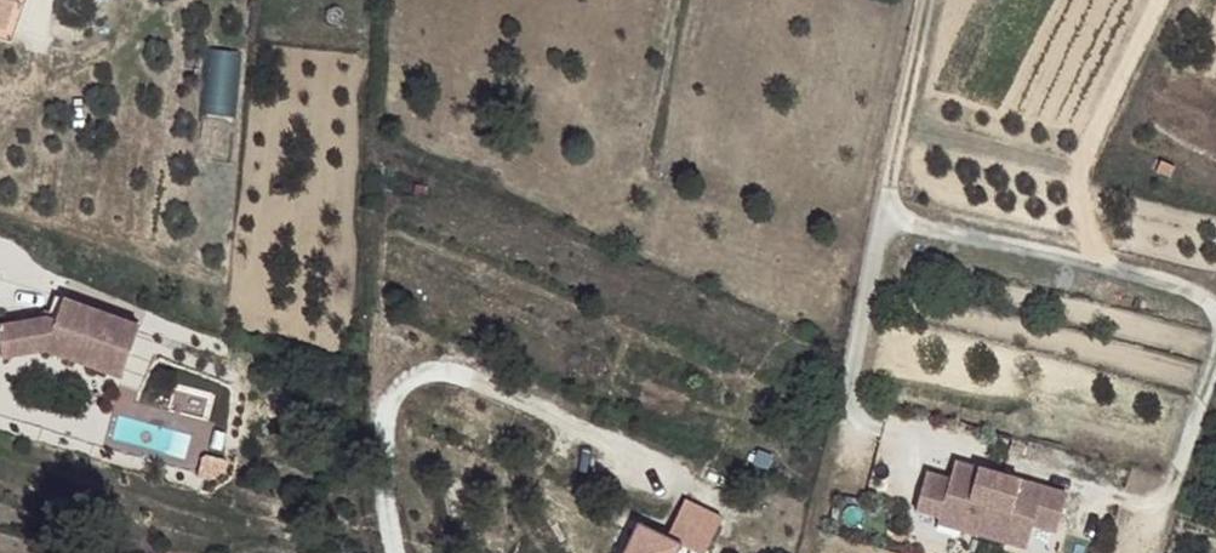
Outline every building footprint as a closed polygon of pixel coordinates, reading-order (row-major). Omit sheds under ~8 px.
[(1,45),(18,0),(8,0),(0,21),(0,44),(1,45)] [(8,0),(0,0),(0,21),(8,0)] [(1157,171),(1170,167),(1168,156),(1154,159),(1157,171)] [(0,327),(0,360),(30,355),(108,385),(127,332),(50,304),(42,328),(27,322),(0,327)] [(920,477),(909,514),(928,519),(926,527),(979,538),(1037,552),(1038,552),(1045,530),(1069,536),(1080,499),(998,476),(951,467),(944,484),(920,477)] [(694,552),(708,552),(724,515),(684,498),(667,537),(637,524),(625,552),(678,552),(680,547),(694,552)]
